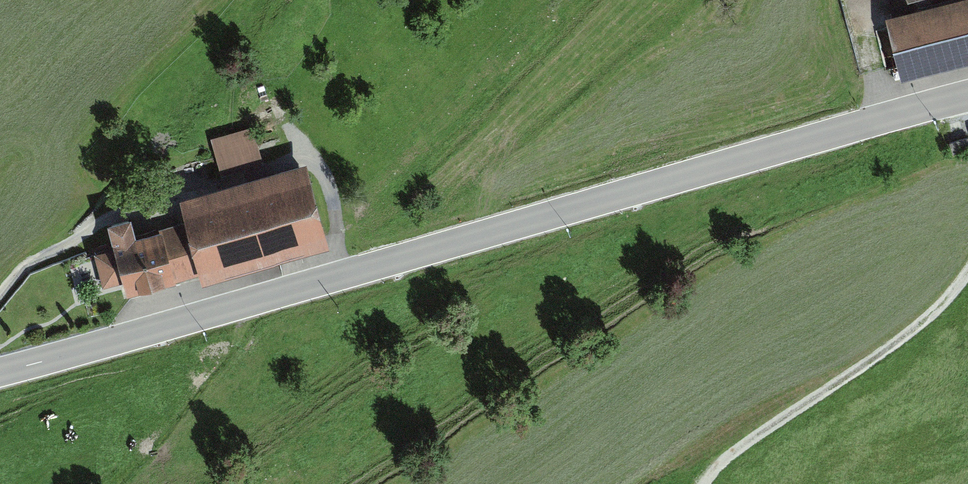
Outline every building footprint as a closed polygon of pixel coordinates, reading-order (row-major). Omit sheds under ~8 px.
[(885,13),(901,78),(967,62),(967,0),(939,0),(885,13)] [(259,133),(214,144),(222,176),(267,165),(259,133)] [(306,163),(170,200),(178,228),(168,231),(181,279),(206,272),(211,289),(331,256),(306,163)] [(155,281),(168,277),(157,239),(128,247),(124,229),(107,233),(112,250),(88,256),(98,292),(118,287),(122,301),(158,292),(155,281)]
